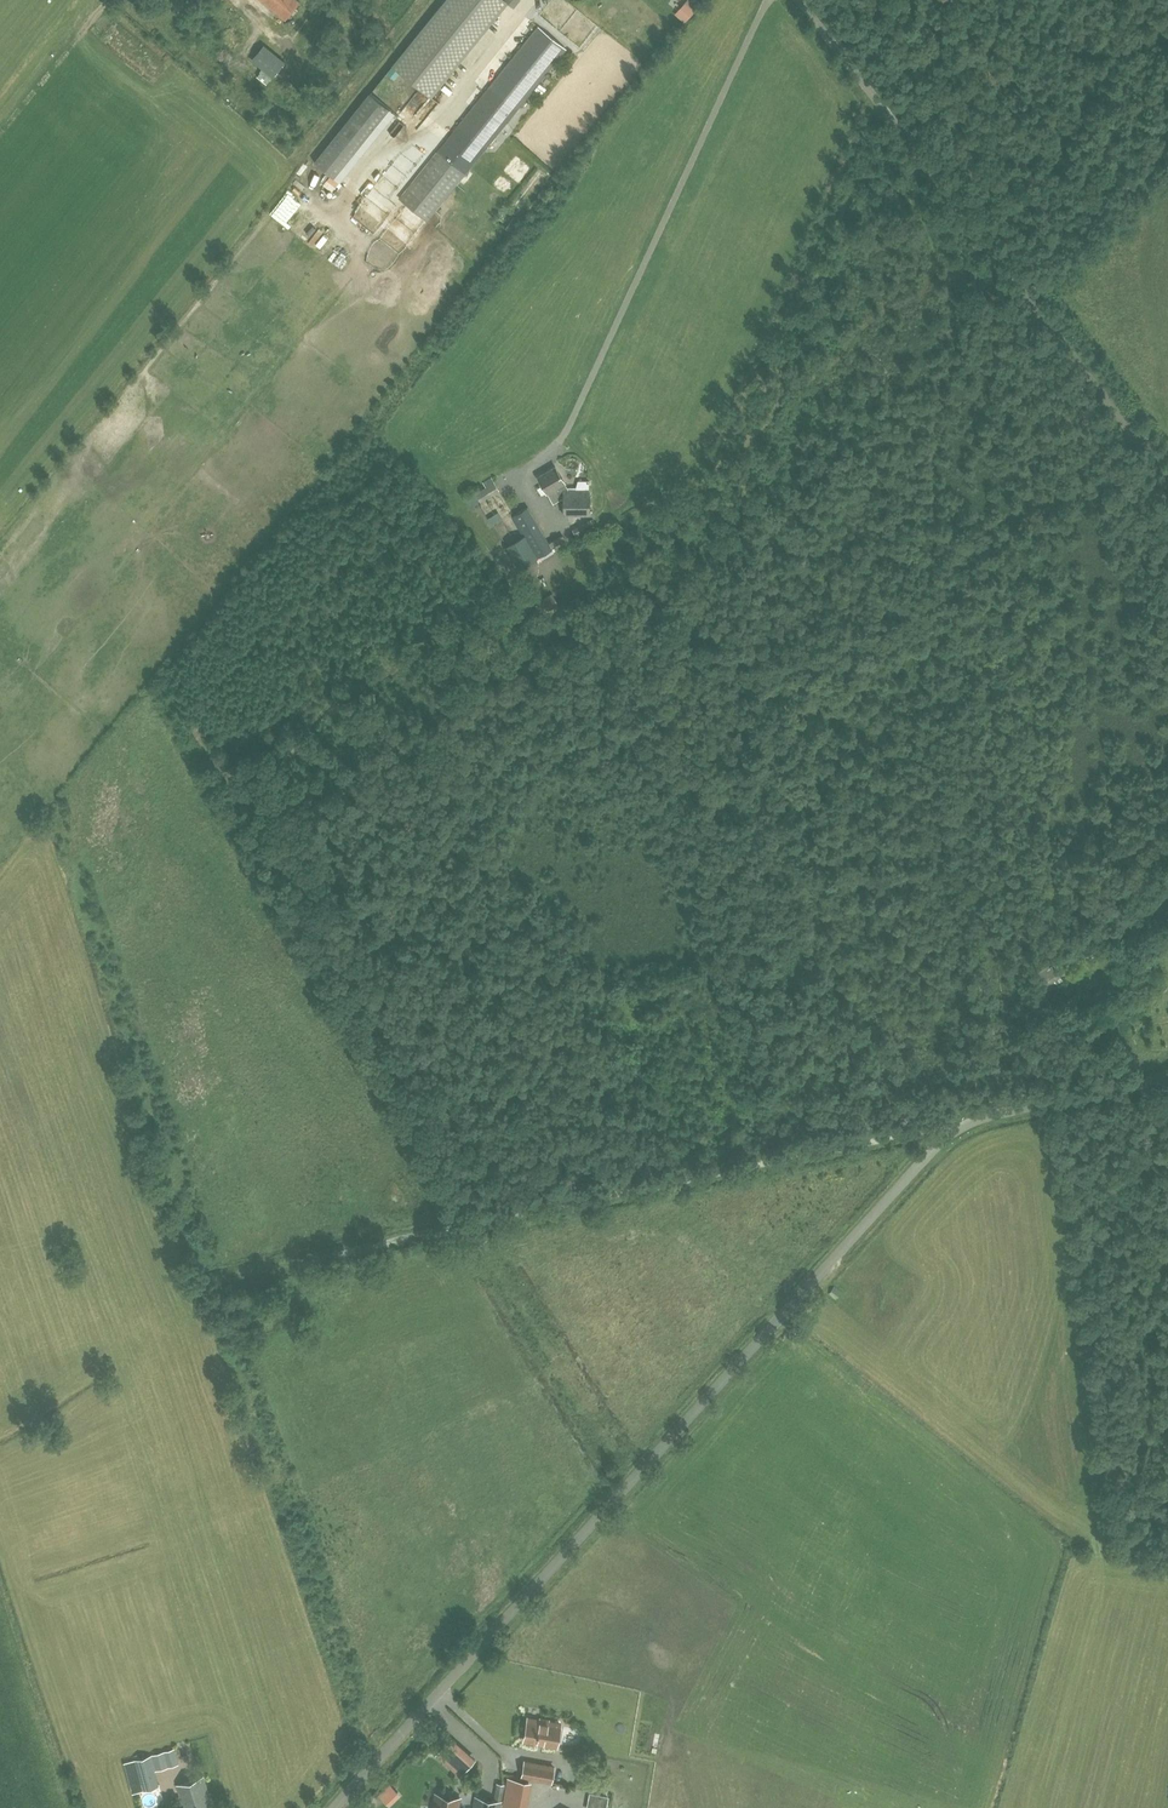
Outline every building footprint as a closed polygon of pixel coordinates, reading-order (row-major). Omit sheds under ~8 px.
[(285,19),(299,1),(298,0),(262,0),(285,19)] [(513,5),(517,0),(444,0),(392,64),(431,95),(507,1),(513,5)] [(691,0),(686,0),(681,6),(674,13),(682,20),(684,22),(698,7),(695,4),(691,0)] [(727,15),(743,8),(741,2),(724,9),(727,15)] [(428,220),(485,149),(566,49),(538,26),(400,197),(428,220)] [(284,61),(263,44),(251,60),(267,73),(272,76),(284,62),(284,61)] [(552,504),(562,498),(562,513),(587,513),(587,489),(587,480),(578,480),(576,487),(569,487),(556,465),(537,476),(552,504)] [(483,481),(486,487),(476,493),(481,502),(481,507),(491,524),(512,511),(491,476),(483,481)] [(512,516),(528,543),(518,550),(511,554),(520,568),(537,558),(538,560),(553,550),(528,506),(512,516)] [(77,842),(87,842),(87,828),(77,828),(77,842)] [(42,865),(51,868),(56,852),(47,849),(42,865)] [(1116,937),(1111,930),(1101,938),(1106,944),(1116,937)] [(1063,979),(1052,965),(1038,975),(1049,989),(1063,979)] [(343,1280),(333,1283),(335,1293),(345,1290),(343,1280)] [(835,1286),(828,1294),(836,1300),(842,1292),(835,1286)] [(524,1740),(538,1742),(538,1740),(543,1741),(543,1743),(556,1745),(560,1723),(549,1721),(549,1720),(540,1718),(540,1720),(528,1718),(524,1740)] [(124,1763),(133,1793),(159,1785),(154,1771),(178,1764),(174,1748),(151,1755),(124,1763)] [(460,1760),(467,1767),(473,1759),(466,1753),(460,1760)] [(554,1766),(525,1761),(522,1776),(551,1781),(554,1766)] [(177,1784),(185,1807),(213,1807),(203,1776),(177,1784)] [(505,1784),(497,1783),(494,1798),(503,1800),(505,1784)] [(460,1798),(435,1793),(433,1807),(458,1807),(460,1798)] [(473,1807),(500,1807),(501,1801),(475,1796),(473,1807)] [(508,1797),(506,1807),(509,1807),(526,1807),(527,1801),(508,1797)]
